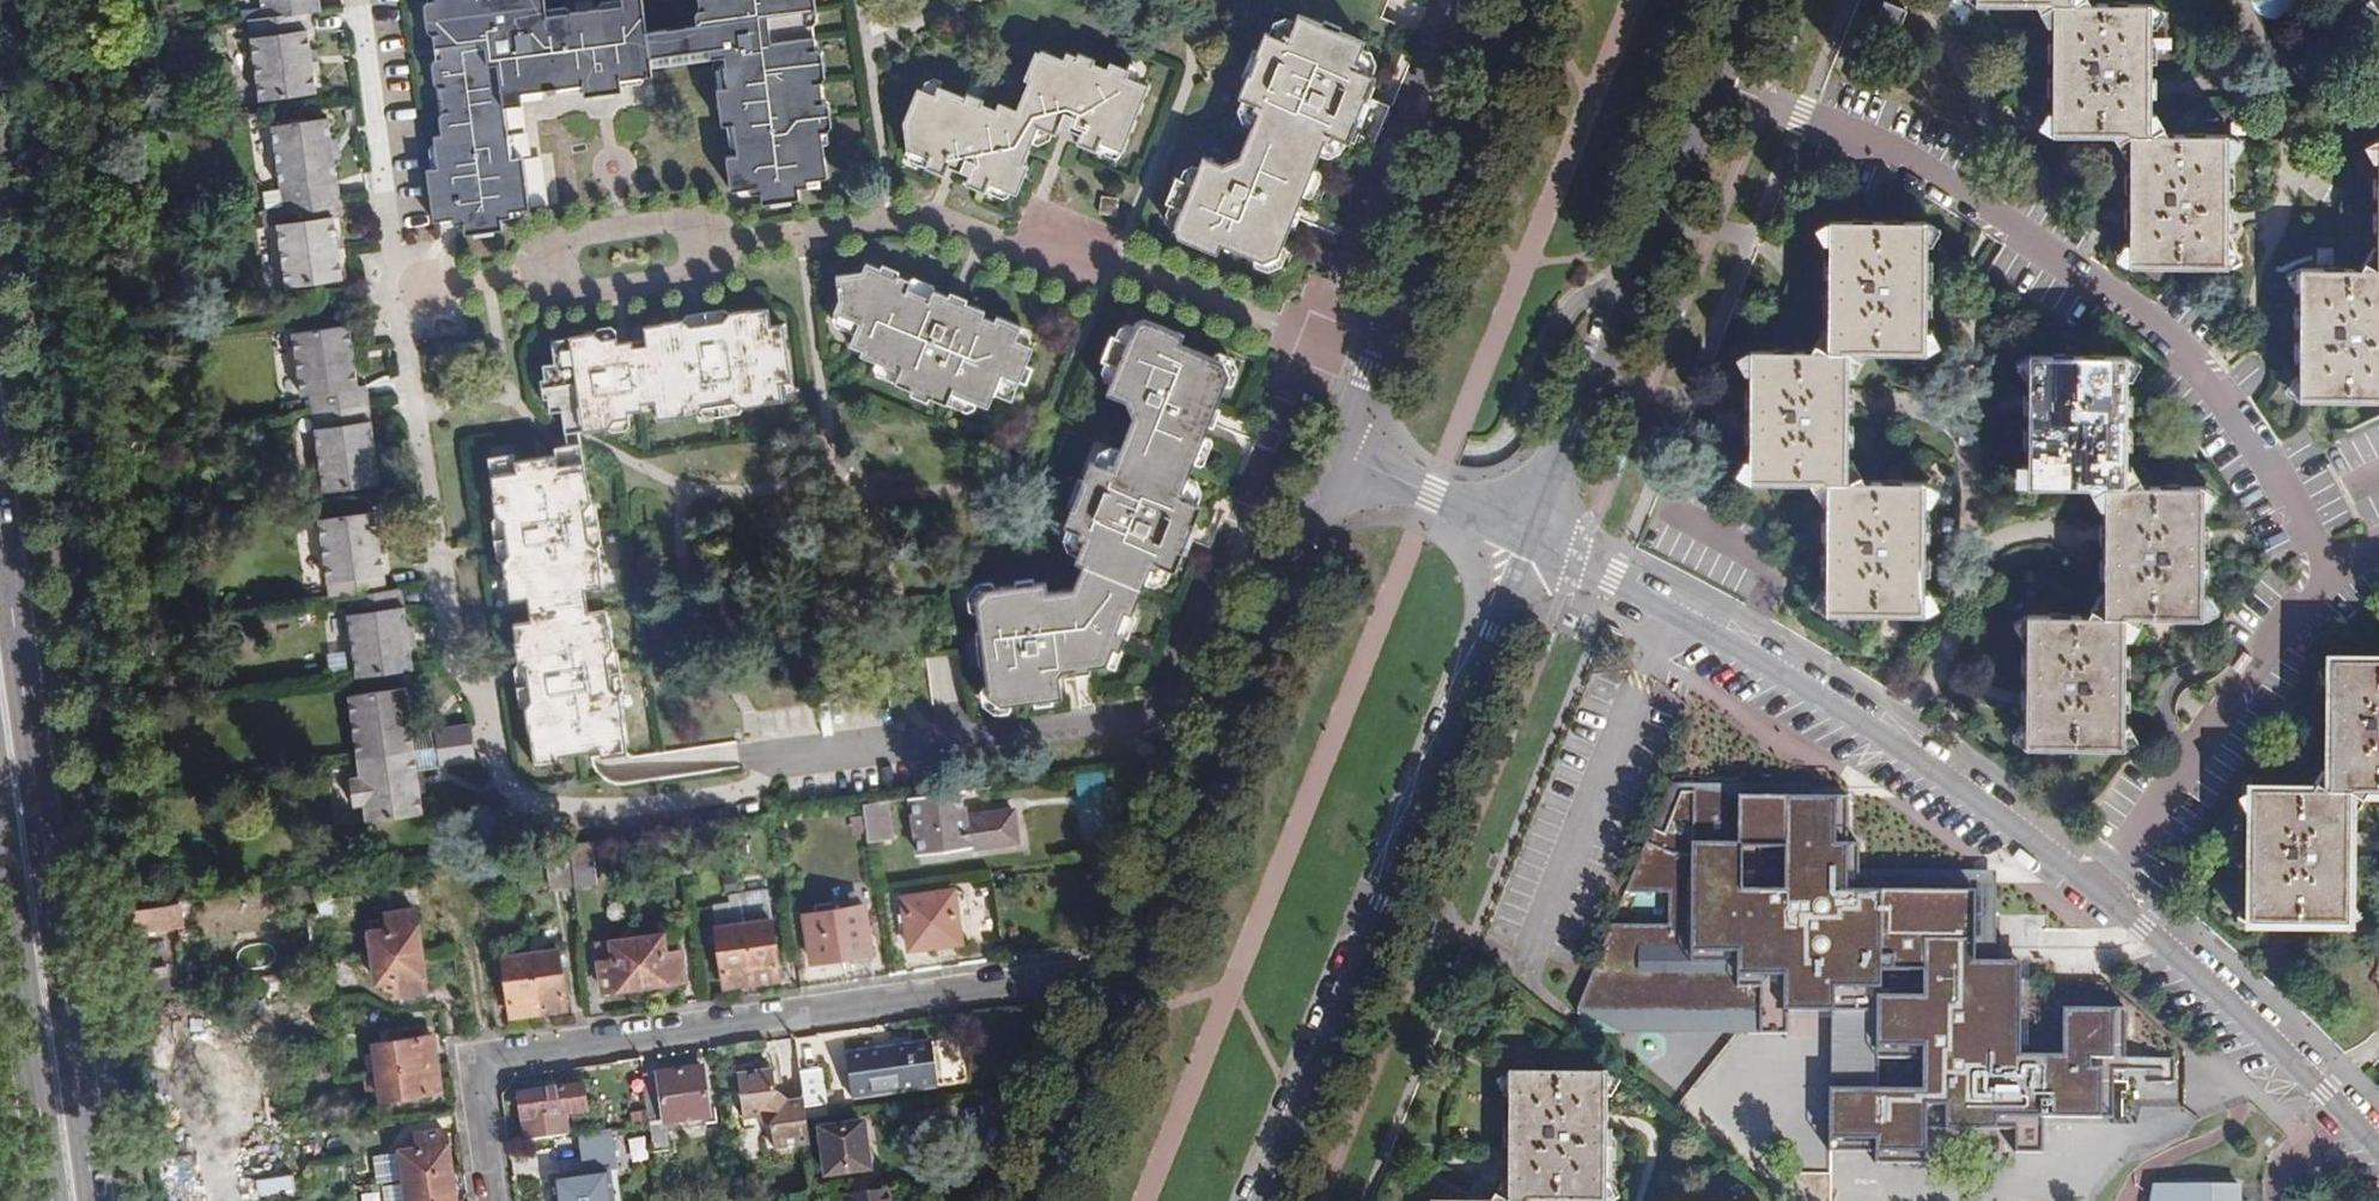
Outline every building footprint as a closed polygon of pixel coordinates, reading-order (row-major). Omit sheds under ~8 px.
[(262,18),(249,19),(260,98),(316,90),(313,68),(310,50),(305,12),(318,10),(317,0),(260,0),(262,18)] [(704,4),(709,3),(710,8),(698,11),(693,16),(695,26),(645,32),(641,0),(621,0),(621,7),(545,16),(543,0),(436,0),(428,1),(424,1),(428,32),(432,37),(438,37),(441,59),(435,59),(431,66),(433,85),(439,91),(442,113),(438,118),(441,137),(433,139),(438,169),(427,172),(433,222),(461,219),(463,229),(501,225),(499,213),(529,209),(523,157),(511,157),(503,101),(521,99),(520,92),(543,88),(544,94),(557,93),(557,87),(581,84),(583,90),(619,86),(619,80),(651,75),(650,65),(723,57),(727,88),(716,89),(722,125),(733,125),(737,155),(726,157),(731,190),(750,188),(751,194),(759,193),(761,203),(799,198),(798,189),(808,187),(807,180),(827,177),(823,142),(821,130),(827,131),(831,123),(827,104),(823,100),(817,101),(816,94),(809,88),(807,82),(820,80),(824,75),(821,51),(816,46),(810,47),(807,25),(813,24),(817,19),(814,0),(704,0),(704,4)] [(698,11),(710,8),(709,3),(704,4),(704,0),(696,0),(698,11)] [(1388,0),(1368,0),(1365,8),(1381,16),(1388,0)] [(1385,16),(1417,28),(1426,4),(1415,0),(1391,0),(1385,16)] [(2132,136),(2151,136),(2151,73),(2152,6),(2076,6),(2054,5),(2053,135),(2132,136)] [(1288,198),(1298,203),(1324,138),(1330,140),(1333,134),(1348,140),(1375,75),(1360,69),(1362,63),(1355,60),(1363,40),(1298,12),(1289,33),(1283,30),(1281,36),(1265,31),(1239,94),(1255,100),(1252,107),(1257,110),(1239,154),(1221,163),(1203,154),(1192,181),(1176,176),(1166,200),(1180,207),(1172,228),(1178,235),(1216,251),(1221,242),(1261,259),(1278,252),(1292,218),(1282,213),(1288,198)] [(816,46),(813,24),(807,25),(810,47),(816,46)] [(432,37),(435,59),(441,59),(438,37),(432,37)] [(1078,133),(1075,141),(1096,150),(1099,141),(1121,150),(1147,85),(1127,77),(1129,70),(1108,61),(1105,67),(1065,51),(1061,58),(1040,49),(1038,53),(1034,51),(1021,78),(1027,81),(1016,107),(993,99),(990,106),(937,83),(933,92),(916,86),(902,121),(906,148),(928,157),(925,166),(944,174),(948,165),(967,173),(964,181),(985,190),(988,183),(1015,193),(1027,166),(1022,163),(1037,127),(1054,133),(1058,125),(1078,133)] [(823,100),(820,80),(807,82),(809,88),(816,94),(817,101),(823,100)] [(334,158),(331,140),(328,119),(272,126),(287,224),(277,226),(286,285),(342,278),(339,257),(336,239),(334,218),(342,216),(334,158)] [(2151,136),(2132,136),(2132,267),(2229,267),(2229,203),(2230,136),(2151,136)] [(1117,215),(1120,199),(1102,196),(1100,213),(1117,215)] [(1292,218),(1298,203),(1288,198),(1282,213),(1292,218)] [(1830,225),(1829,354),(1851,354),(1851,357),(1927,358),(1927,286),(1927,224),(1830,225)] [(336,239),(339,257),(345,256),(343,238),(336,239)] [(908,288),(911,280),(866,261),(862,269),(835,275),(838,298),(832,309),(860,319),(850,343),(863,348),(860,354),(900,371),(895,382),(948,403),(953,392),(988,406),(994,393),(1012,400),(1020,382),(1026,385),(1033,369),(1027,367),(1034,347),(1015,338),(1021,324),(997,314),(995,320),(983,316),(986,310),(934,289),(930,298),(908,288)] [(2302,269),(2300,401),(2378,401),(2378,270),(2302,269)] [(934,289),(911,280),(908,288),(930,298),(934,289)] [(750,309),(726,312),(720,321),(691,325),(682,318),(661,321),(661,323),(643,325),(644,337),(644,344),(633,345),(632,339),(617,342),(616,335),(603,337),(594,332),(569,336),(568,338),(552,340),(555,362),(543,365),(549,412),(561,410),(565,433),(569,434),(610,427),(617,419),(630,417),(629,411),(643,409),(643,402),(652,401),(652,407),(654,414),(674,411),(675,416),(697,413),(702,406),(736,402),(741,406),(763,404),(763,402),(781,399),(780,383),(793,381),(784,326),(772,327),(770,307),(750,310),(750,309)] [(720,321),(726,312),(721,309),(685,314),(682,318),(691,325),(720,321)] [(1208,407),(1214,410),(1229,374),(1222,359),(1180,341),(1184,331),(1148,316),(1135,321),(1129,339),(1113,333),(1102,360),(1117,366),(1107,392),(1124,399),(1132,416),(1115,462),(1111,459),(1108,466),(1091,460),(1064,524),(1080,530),(1077,537),(1083,539),(1075,560),(1083,564),(1074,586),(1049,590),(1048,581),(986,588),(977,603),(988,693),(1002,704),(1063,695),(1061,684),(1061,676),(1064,669),(1077,667),(1106,663),(1113,646),(1119,648),(1126,633),(1120,629),(1129,610),(1134,612),(1152,567),(1155,569),(1159,562),(1175,568),(1201,504),(1184,498),(1187,492),(1183,490),(1210,421),(1204,418),(1208,407)] [(354,366),(352,347),(349,326),(292,334),(300,395),(309,395),(322,492),(377,485),(375,463),(373,443),(366,386),(357,387),(354,366)] [(358,346),(352,347),(354,366),(360,365),(358,346)] [(1751,486),(1828,487),(1828,484),(1849,485),(1850,414),(1851,357),(1829,357),(1829,354),(1751,353),(1751,486)] [(2028,489),(2106,490),(2106,486),(2126,487),(2127,357),(2029,357),(2029,413),(2028,489)] [(736,414),(741,406),(736,402),(702,406),(697,413),(704,419),(736,414)] [(1210,421),(1214,410),(1208,407),(1204,418),(1210,421)] [(569,434),(565,433),(555,435),(557,448),(570,446),(569,434)] [(373,443),(375,463),(381,461),(380,442),(373,443)] [(580,445),(570,446),(557,448),(553,448),(555,456),(515,462),(514,455),(488,458),(494,495),(491,495),(495,516),(503,522),(508,554),(502,561),(506,585),(508,585),(510,600),(528,599),(532,622),(513,625),(517,642),(514,643),(517,663),(527,669),(530,702),(525,708),(528,729),(530,729),(536,766),(562,762),(561,757),(599,750),(626,746),(621,716),(623,715),(619,695),(612,688),(607,656),(613,649),(611,628),(608,627),(606,610),(588,612),(585,592),(603,588),(597,548),(589,544),(584,514),(590,505),(588,479),(585,479),(580,445)] [(1849,487),(1828,487),(1826,617),(1925,616),(1925,541),(1926,484),(1849,485),(1849,487)] [(2126,490),(2106,490),(2105,540),(2104,617),(2126,617),(2126,620),(2202,620),(2203,488),(2126,487),(2126,490)] [(589,544),(597,548),(602,543),(597,508),(590,505),(584,514),(589,544)] [(379,552),(377,533),(374,511),(319,518),(329,603),(335,602),(346,681),(401,674),(398,656),(396,637),(391,595),(385,595),(379,552)] [(503,522),(495,516),(492,522),(497,557),(502,561),(508,554),(503,522)] [(384,533),(377,533),(379,552),(386,551),(384,533)] [(1138,614),(1134,612),(1129,610),(1120,629),(1126,633),(1130,634),(1138,614)] [(2104,620),(2104,617),(2028,616),(2027,687),(2025,748),(2125,749),(2126,620),(2104,620)] [(403,636),(396,637),(398,656),(405,655),(403,636)] [(612,688),(619,695),(624,689),(620,654),(613,649),(607,656),(612,688)] [(527,669),(517,663),(514,671),(519,703),(525,708),(530,702),(527,669)] [(2327,797),(2348,797),(2348,800),(2378,800),(2378,666),(2330,665),(2327,797)] [(1061,676),(1061,684),(1078,682),(1077,667),(1064,669),(1061,676)] [(410,727),(408,709),(405,688),(350,696),(367,821),(421,813),(418,791),(416,774),(410,727)] [(415,708),(408,709),(410,727),(417,726),(415,708)] [(439,765),(474,760),(472,741),(470,723),(434,727),(439,765)] [(626,746),(599,750),(601,757),(627,753),(626,746)] [(416,774),(418,791),(425,791),(423,773),(416,774)] [(1786,1034),(1786,1009),(1878,1011),(1877,1059),(1924,1059),(1923,1089),(1830,1087),(1829,1150),(1875,1151),(1875,1163),(1927,1164),(1927,1127),(2015,1129),(2043,1129),(2043,1120),(2112,1121),(2113,1068),(2091,1067),(2091,1057),(2120,1058),(2121,1007),(2058,1006),(2058,1051),(2016,1051),(2018,962),(1968,962),(1969,890),(1856,888),(1857,842),(1847,842),(1848,797),(1740,795),(1719,795),(1720,784),(1670,784),(1626,892),(1669,890),(1668,925),(1611,924),(1579,1007),(1579,1030),(1742,1033),(1786,1034)] [(971,818),(971,789),(916,797),(924,854),(1023,841),(1019,811),(971,818)] [(2327,799),(2327,797),(2250,796),(2249,927),(2347,930),(2348,845),(2348,800),(2327,799)] [(867,804),(873,843),(897,840),(891,800),(867,804)] [(599,874),(594,843),(566,847),(570,878),(599,874)] [(570,878),(566,847),(539,851),(543,881),(570,878)] [(955,890),(904,897),(911,946),(962,939),(955,890)] [(179,902),(117,911),(119,930),(182,921),(179,902)] [(743,920),(740,902),(715,906),(717,923),(715,923),(723,983),(751,979),(743,920)] [(863,906),(802,914),(809,960),(870,951),(863,906)] [(371,932),(374,956),(421,949),(415,908),(386,912),(388,930),(371,932)] [(743,920),(751,979),(778,975),(770,916),(743,920)] [(666,949),(681,947),(679,930),(664,932),(666,949)] [(664,932),(638,935),(645,983),(686,978),(681,947),(666,949),(664,932)] [(645,983),(638,935),(613,939),(616,957),(600,959),(604,989),(645,983)] [(597,941),(600,959),(616,957),(613,939),(597,941)] [(558,945),(529,949),(538,1008),(567,1004),(558,945)] [(421,949),(374,956),(377,980),(396,977),(398,993),(427,989),(421,949)] [(538,1008),(529,949),(502,953),(510,1012),(538,1008)] [(128,994),(171,988),(169,972),(162,973),(161,966),(125,971),(128,994)] [(378,1070),(436,1061),(432,1033),(374,1041),(378,1070)] [(935,1039),(848,1050),(855,1095),(942,1083),(935,1039)] [(824,1056),(801,1060),(805,1093),(828,1090),(824,1056)] [(440,1088),(436,1061),(378,1070),(382,1097),(440,1088)] [(705,1067),(645,1075),(652,1123),(666,1120),(667,1124),(711,1117),(705,1067)] [(812,1144),(809,1117),(806,1101),(792,1103),(789,1103),(785,1105),(779,1100),(779,1095),(775,1071),(740,1076),(746,1119),(761,1117),(775,1126),(778,1148),(812,1144)] [(1609,1117),(1610,1073),(1512,1072),(1511,1200),(1609,1200),(1609,1117)] [(586,1084),(521,1093),(525,1118),(590,1109),(586,1084)] [(792,1103),(806,1101),(805,1093),(790,1095),(792,1103)] [(789,1103),(779,1095),(779,1100),(785,1105),(789,1103)] [(865,1121),(822,1127),(829,1174),(871,1168),(865,1121)] [(407,1173),(452,1166),(447,1125),(415,1129),(418,1145),(399,1148),(403,1173),(407,1173)] [(614,1128),(576,1133),(578,1151),(616,1146),(614,1128)] [(2015,1129),(2017,1153),(2042,1154),(2043,1129),(2015,1129)] [(578,1151),(580,1173),(546,1178),(550,1200),(615,1200),(610,1169),(618,1168),(616,1146),(578,1151)] [(452,1166),(407,1173),(411,1200),(436,1200),(457,1198),(452,1166)] [(260,1178),(262,1192),(299,1188),(297,1174),(260,1178)] [(2252,1200),(2242,1200),(2242,1184),(2152,1183),(2150,1200),(2252,1200)] [(891,1189),(839,1197),(840,1200),(893,1200),(891,1189)]
